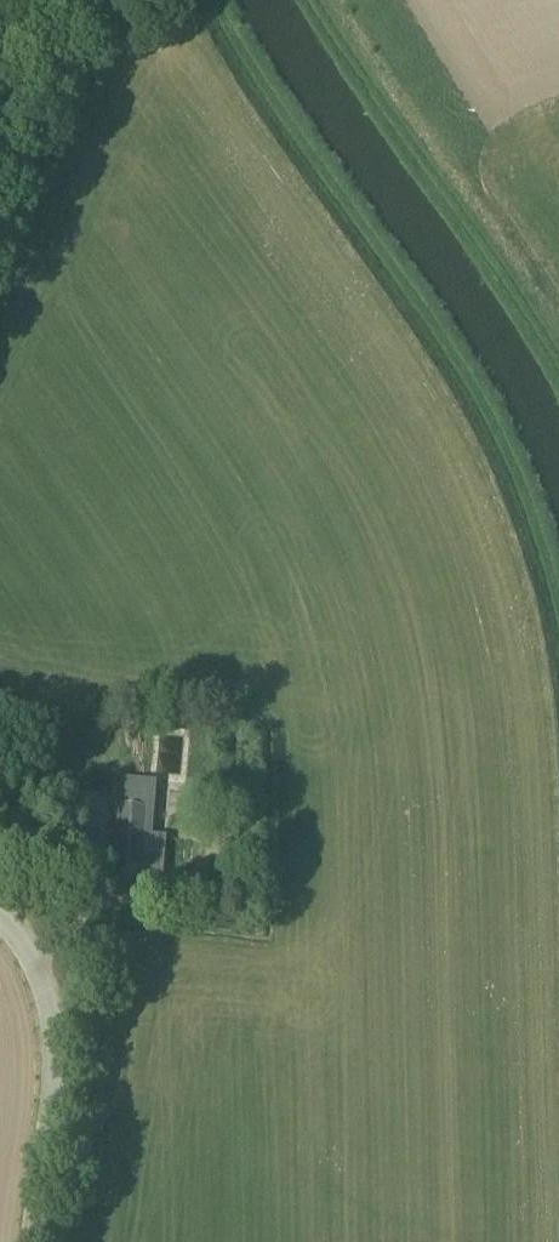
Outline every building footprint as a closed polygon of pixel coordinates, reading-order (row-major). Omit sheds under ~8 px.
[(160,907),(161,894),(166,839),(151,838),(156,783),(123,780),(113,889),(112,902),(160,907)]
